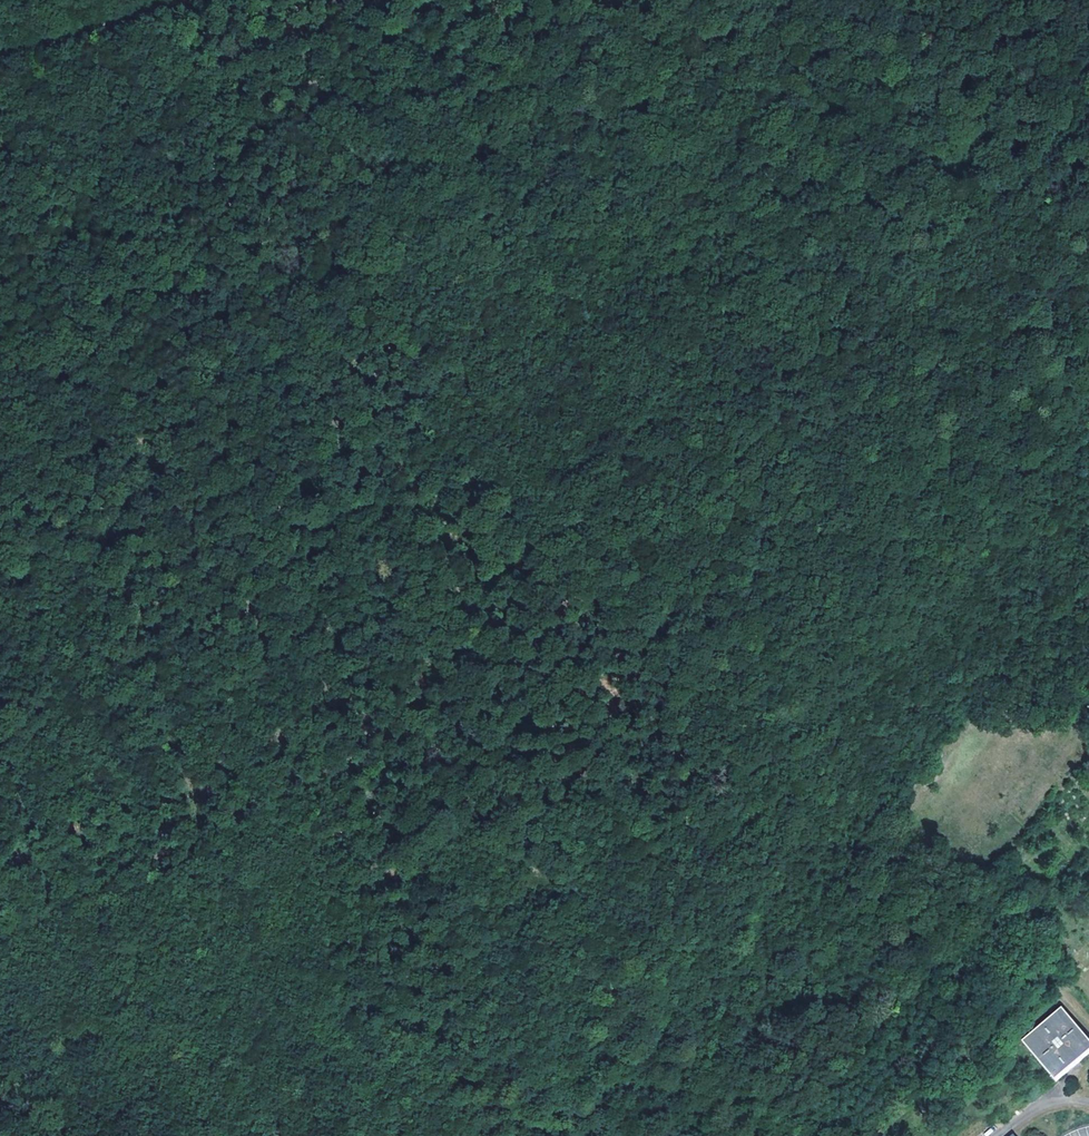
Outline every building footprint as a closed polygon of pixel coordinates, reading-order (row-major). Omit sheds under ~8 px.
[(1056,1083),(1088,1056),(1088,1041),(1063,1009),(1023,1042),(1056,1083)]
